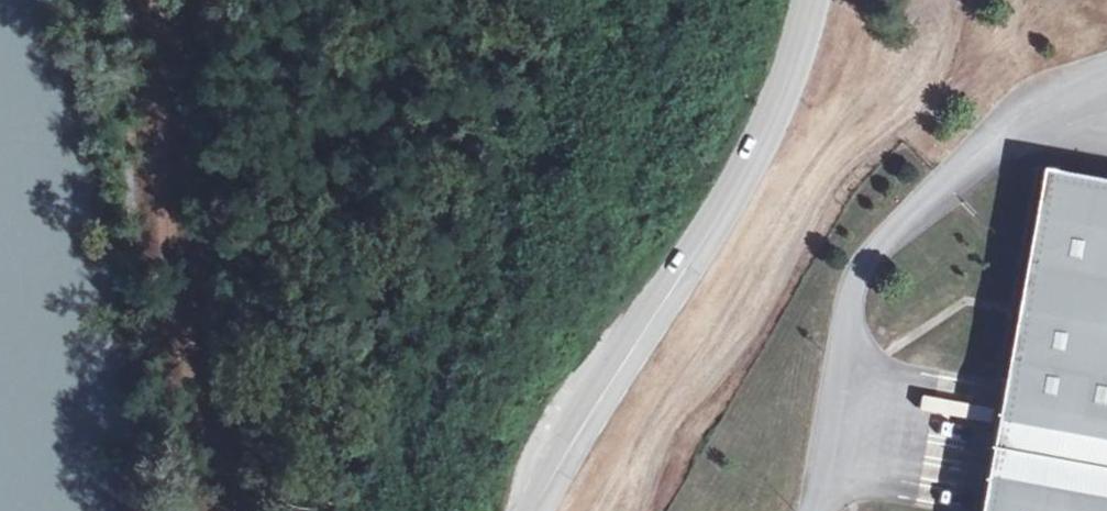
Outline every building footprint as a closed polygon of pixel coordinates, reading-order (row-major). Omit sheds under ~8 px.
[(1040,170),(999,393),(995,417),(990,441),(987,462),(983,483),(979,505),(978,510),(1106,510),(1106,183),(1040,170)]
